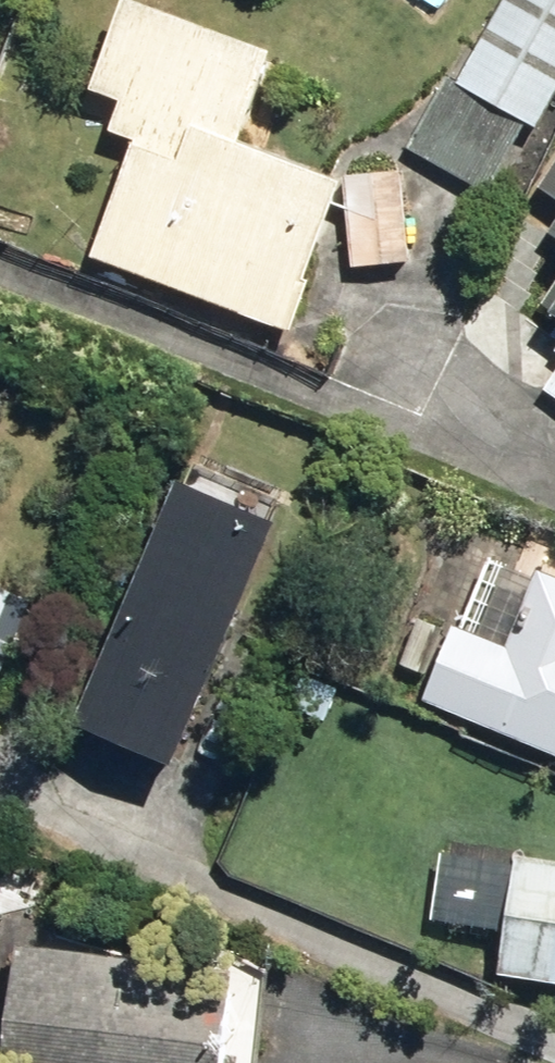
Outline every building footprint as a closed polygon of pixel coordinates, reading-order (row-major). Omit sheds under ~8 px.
[(167,0),(116,0),(80,92),(118,106),(106,136),(133,153),(94,252),(292,328),(348,184),(239,142),(278,43),(167,0)] [(408,141),(482,188),(554,74),(554,0),(498,0),(408,141)] [(414,262),(415,187),(358,187),(356,261),(414,262)] [(545,255),(554,262),(554,239),(545,255)] [(535,325),(554,341),(554,294),(535,325)] [(533,398),(554,412),(554,362),(533,398)] [(166,768),(268,525),(182,485),(75,722),(166,768)] [(424,691),(554,751),(554,561),(493,536),(477,575),(475,579),(424,691)] [(0,577),(0,671),(36,594),(0,577)] [(461,856),(451,976),(554,985),(554,864),(461,856)] [(9,961),(8,1062),(216,1062),(217,963),(9,961)]
